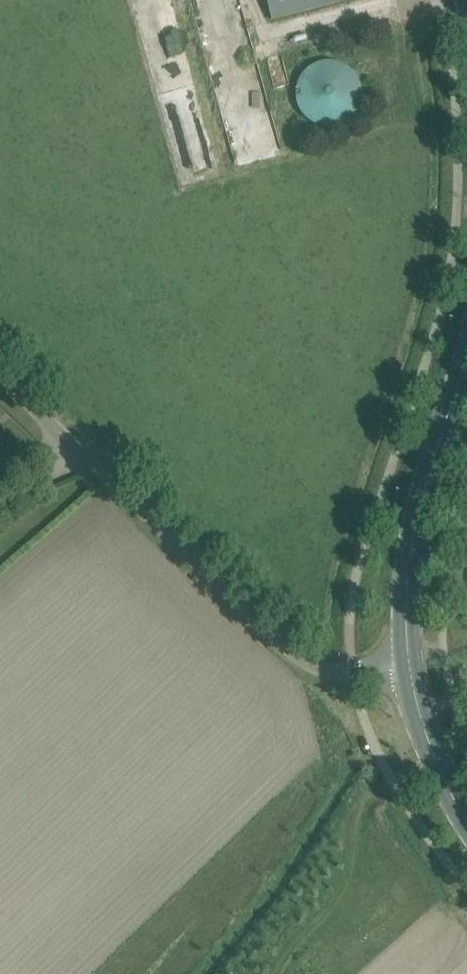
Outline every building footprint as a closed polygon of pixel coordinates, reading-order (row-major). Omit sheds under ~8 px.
[(312,123),(322,128),(331,127),(338,126),(345,124),(354,117),(361,106),(362,93),(361,83),(353,73),(345,65),(334,61),(321,62),(309,67),(299,80),(295,92),(297,106),(302,114),(312,123)]
